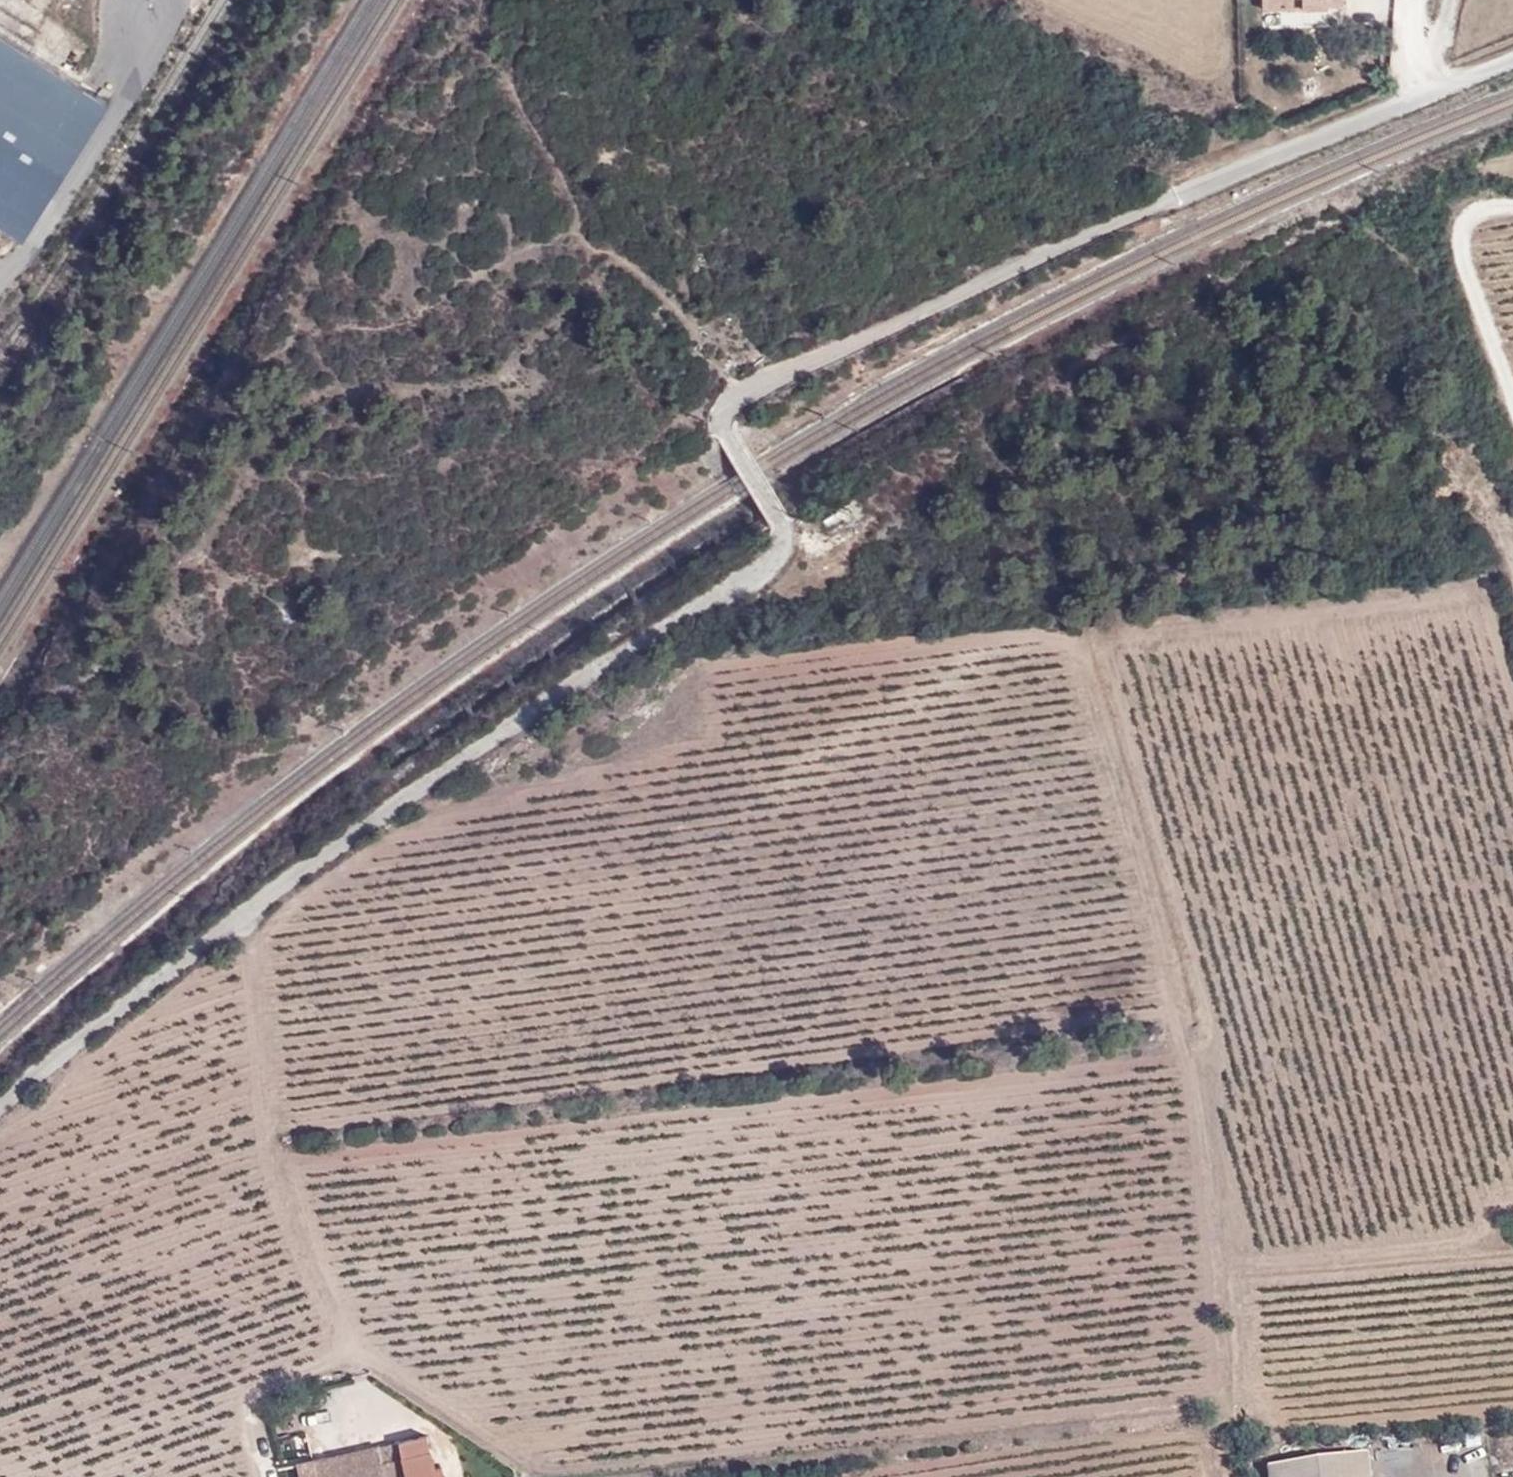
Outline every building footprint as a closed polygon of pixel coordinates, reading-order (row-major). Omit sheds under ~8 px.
[(1332,0),(1308,0),(1308,13),(1331,14),(1332,0)] [(111,100),(0,30),(0,223),(23,238),(111,100)] [(299,1457),(303,1476),(448,1476),(446,1458),(437,1459),(431,1433),(299,1457)] [(290,1434),(275,1435),(277,1445),(291,1442),(290,1434)] [(1371,1452),(1270,1463),(1272,1476),(1374,1476),(1371,1452)]
